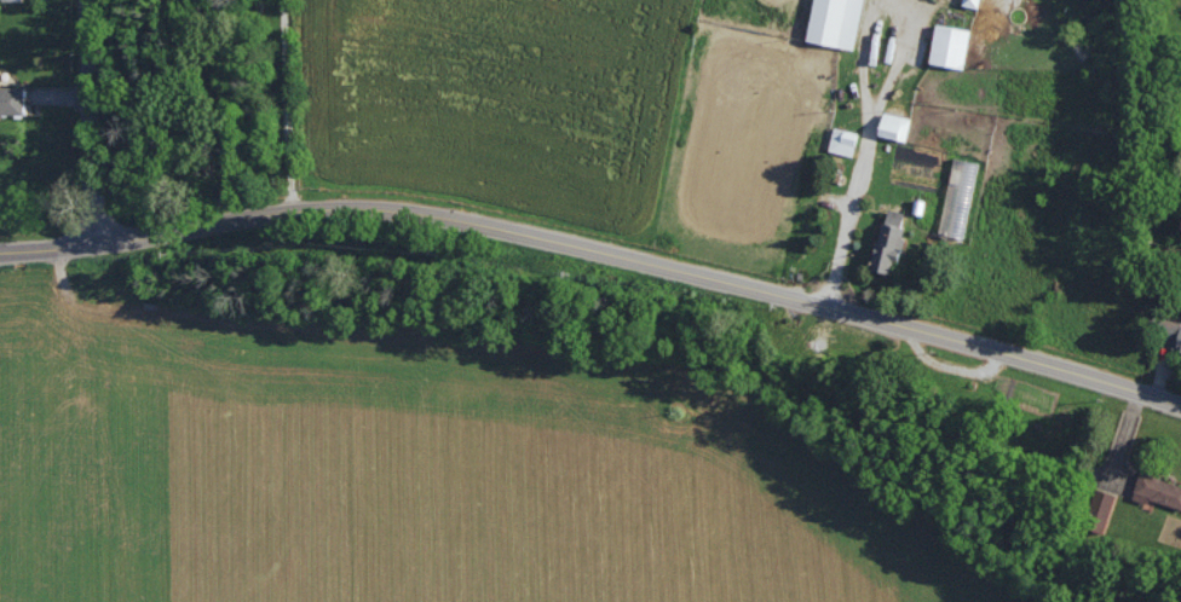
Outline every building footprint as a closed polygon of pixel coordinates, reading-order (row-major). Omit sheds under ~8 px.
[(809,39),(856,48),(865,0),(816,0),(809,39)] [(965,67),(973,29),(938,22),(931,61),(965,67)] [(26,86),(0,85),(0,112),(25,113),(26,86)] [(882,134),(909,138),(912,115),(884,112),(882,134)] [(860,132),(836,125),(830,148),(854,155),(860,132)] [(979,161),(955,156),(941,231),(965,236),(979,161)] [(909,211),(887,207),(874,268),(896,273),(909,211)] [(1166,317),(1161,337),(1175,340),(1174,346),(1180,347),(1180,321),(1166,317)] [(1140,472),(1134,498),(1149,501),(1149,498),(1180,506),(1180,482),(1140,472)] [(1109,518),(1118,494),(1099,486),(1089,511),(1109,518)]
